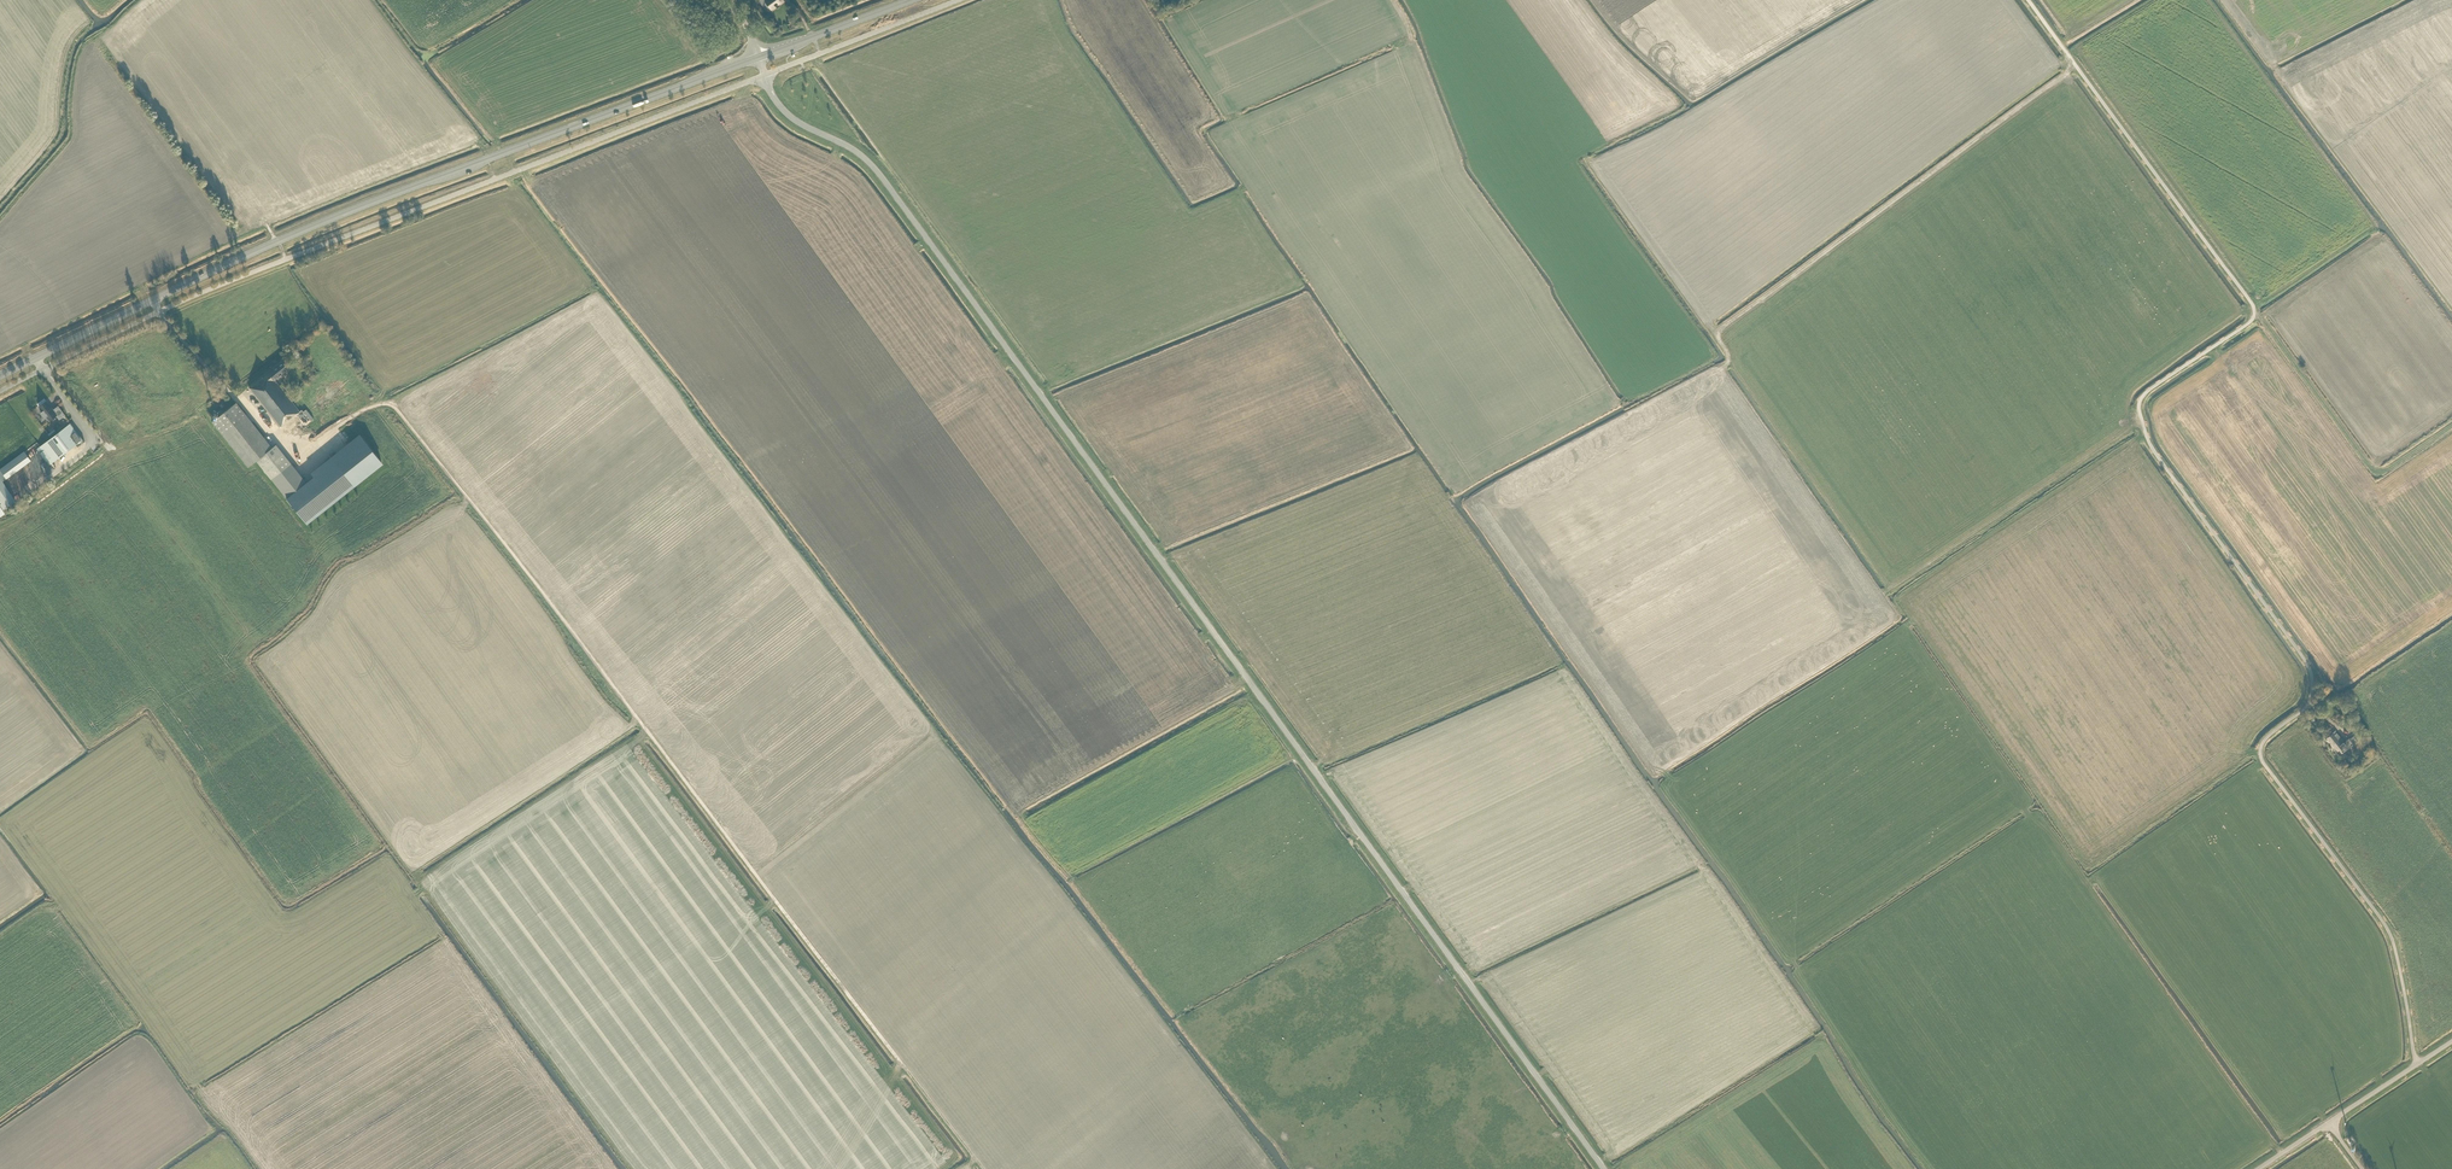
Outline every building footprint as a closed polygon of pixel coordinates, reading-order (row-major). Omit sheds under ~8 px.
[(766,1),(767,2),(766,2),(766,4),(769,8),(770,8),(771,7),(772,8),(781,1),(780,0),(768,0),(766,1)] [(300,418),(305,414),(302,410),(299,411),(275,380),(288,369),(282,362),(268,373),(268,374),(263,378),(262,377),(249,388),(280,427),(297,414),(300,418)] [(39,407),(42,411),(41,412),(44,418),(46,416),(50,421),(57,415),(59,419),(64,415),(58,407),(53,410),(46,401),(39,407)] [(212,421),(248,467),(256,460),(271,479),(286,498),(306,482),(276,445),(272,448),(236,402),(212,421)] [(39,453),(33,457),(45,474),(51,469),(52,469),(49,465),(65,453),(83,439),(70,423),(37,449),(39,452),(39,453)] [(362,438),(286,498),(306,523),(382,462),(362,438)] [(25,452),(5,467),(11,475),(31,460),(25,452)] [(1,503),(0,504),(0,505),(3,509),(16,501),(0,477),(0,501),(1,503)] [(2326,738),(2337,751),(2339,750),(2341,753),(2357,741),(2353,736),(2350,738),(2349,737),(2344,742),(2335,731),(2326,738)]
